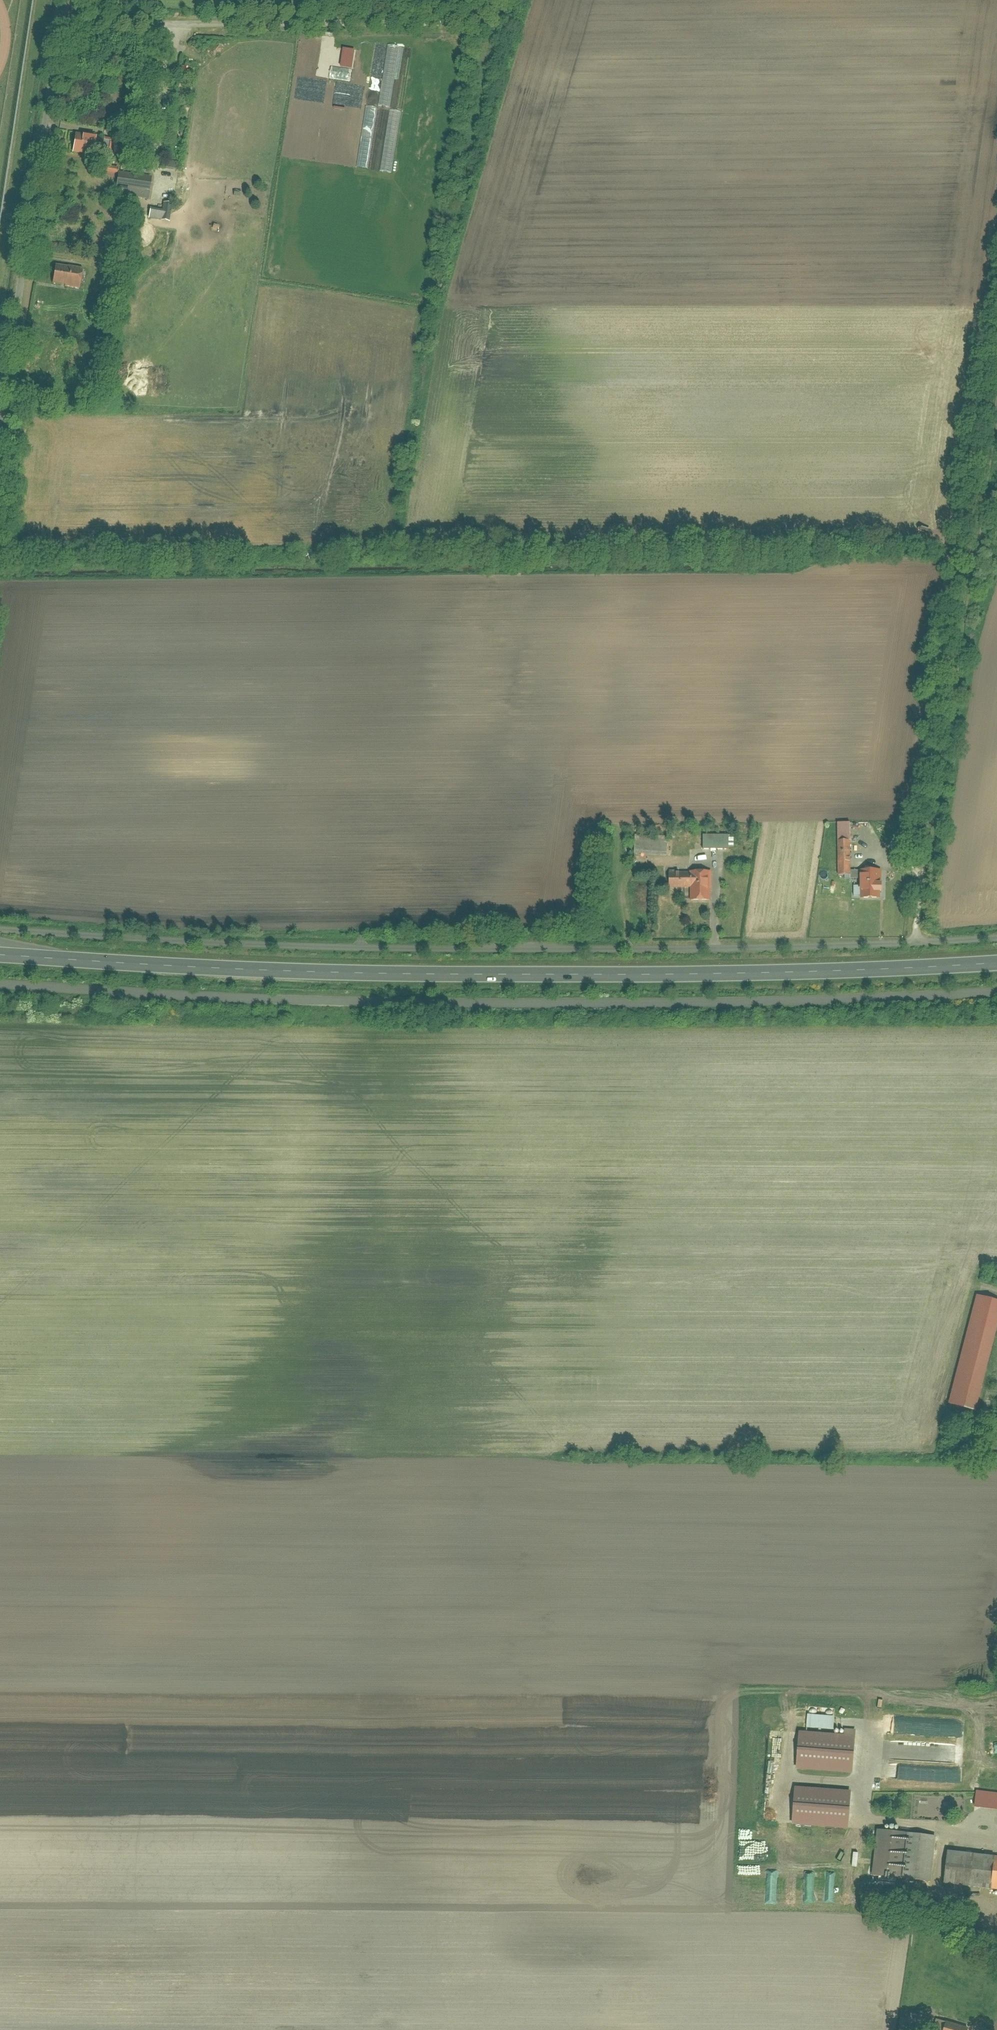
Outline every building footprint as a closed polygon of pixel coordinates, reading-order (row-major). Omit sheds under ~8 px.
[(343,68),(356,69),(357,50),(344,49),(343,68)] [(104,136),(74,131),(71,153),(100,157),(104,136)] [(117,195),(151,200),(154,178),(120,174),(117,195)] [(152,208),(150,219),(171,222),(174,204),(165,203),(164,210),(152,208)] [(81,269),(53,264),(50,284),(77,289),(81,269)] [(848,824),(835,824),(836,874),(849,874),(849,870),(848,824)] [(727,835),(702,834),(702,849),(727,849),(727,835)] [(668,836),(635,835),(634,854),(668,855),(668,836)] [(894,847),(894,859),(907,859),(907,847),(894,847)] [(858,898),(878,898),(878,883),(880,883),(880,870),(857,870),(858,878),(858,898)] [(710,872),(668,872),(668,887),(690,886),(691,901),(709,901),(709,887),(711,887),(710,872)] [(974,1295),(945,1404),(974,1411),(996,1326),(996,1301),(974,1295)] [(960,1737),(960,1722),(915,1721),(915,1736),(960,1737)] [(852,1735),(798,1730),(795,1767),(849,1771),(852,1735)] [(848,1791),(795,1786),(792,1823),(845,1827),(848,1791)] [(996,1809),(996,1792),(977,1791),(977,1808),(996,1809)] [(935,1836),(875,1829),(869,1877),(929,1884),(935,1836)] [(946,1851),(942,1883),(996,1889),(996,1857),(946,1851)] [(934,2029),(965,2029),(937,2021),(934,2029)]
